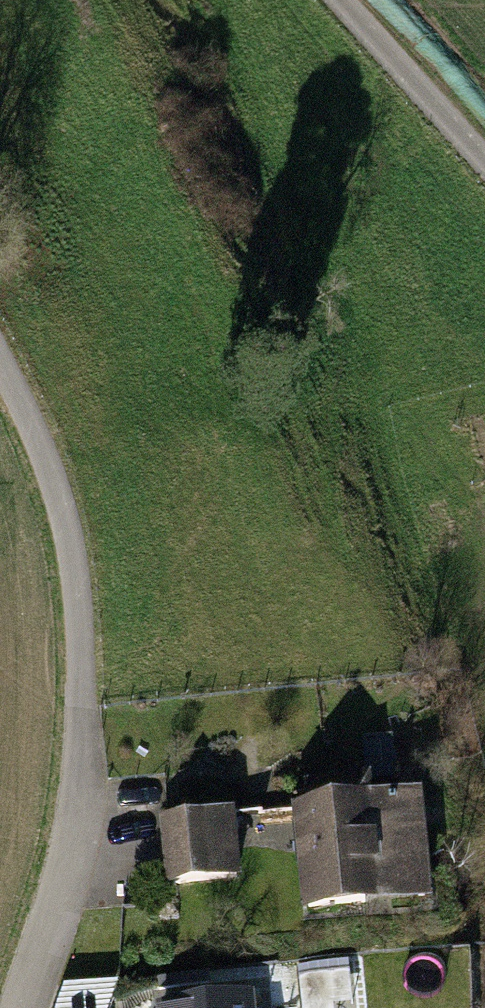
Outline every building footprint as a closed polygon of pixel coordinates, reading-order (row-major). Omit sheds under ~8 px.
[(406,801),(304,813),(318,927),(420,915),(406,801)] [(230,811),(160,819),(166,878),(236,871),(230,811)] [(307,964),(310,1007),(363,1007),(359,960),(307,964)] [(267,1007),(307,1007),(301,968),(262,973),(267,1007)]
